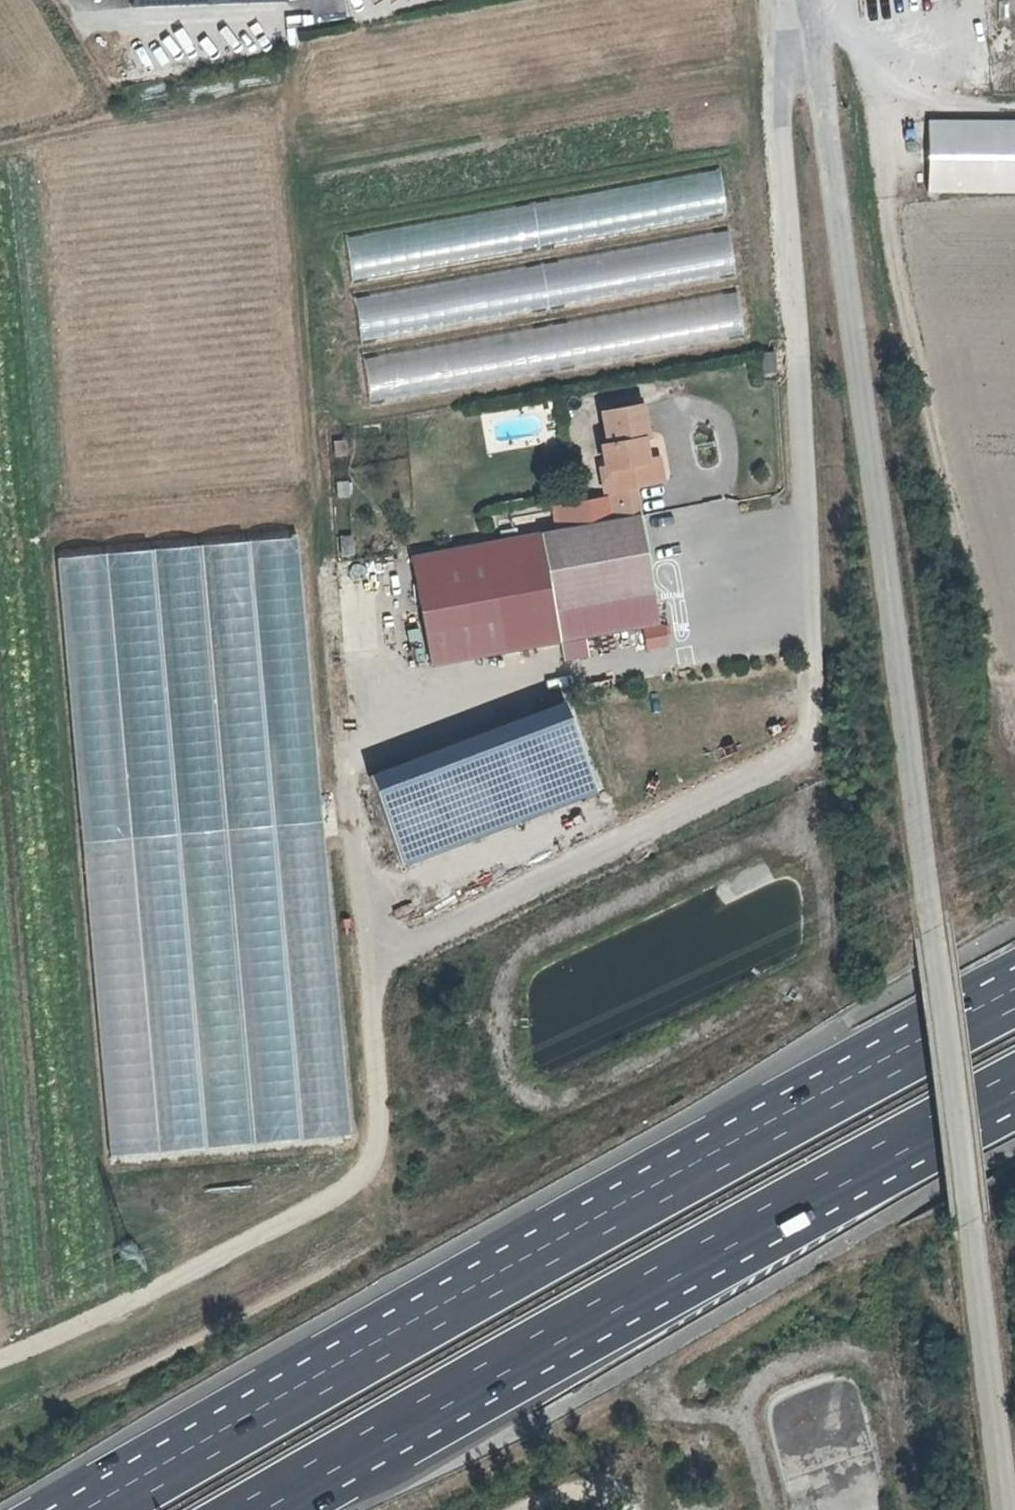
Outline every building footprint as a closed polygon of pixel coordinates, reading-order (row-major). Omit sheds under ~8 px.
[(938,0),(921,0),(923,12),(940,9),(938,0)] [(940,9),(964,4),(963,0),(938,0),(940,9)] [(937,150),(939,201),(1014,198),(1014,126),(937,129),(937,134),(937,150)] [(937,150),(937,134),(921,133),(921,151),(937,150)] [(720,175),(343,228),(350,274),(727,221),(720,175)] [(361,339),(736,278),(728,232),(353,293),(361,339)] [(368,394),(744,338),(738,296),(361,351),(368,394)] [(777,374),(774,354),(762,355),(764,375),(777,374)] [(614,468),(619,488),(634,485),(660,481),(657,460),(640,463),(637,444),(644,443),(639,411),(599,417),(606,449),(602,450),(606,470),(614,468)] [(606,470),(609,490),(619,488),(614,468),(606,470)] [(349,498),(348,484),(338,484),(339,498),(349,498)] [(638,511),(634,485),(619,488),(624,513),(638,511)] [(619,488),(609,490),(615,520),(639,516),(638,511),(624,513),(619,488)] [(563,509),(567,529),(559,530),(540,534),(553,606),(653,589),(639,516),(615,520),(590,525),(586,506),(563,509)] [(563,509),(555,511),(559,530),(567,529),(563,509)] [(553,606),(540,534),(411,558),(431,665),(659,624),(653,589),(553,606)] [(301,535),(61,553),(106,1155),(347,1137),(301,535)] [(352,556),(349,536),(339,538),(343,558),(352,556)] [(564,704),(368,778),(394,845),(589,771),(564,704)] [(589,771),(394,845),(402,867),(597,793),(589,771)]
